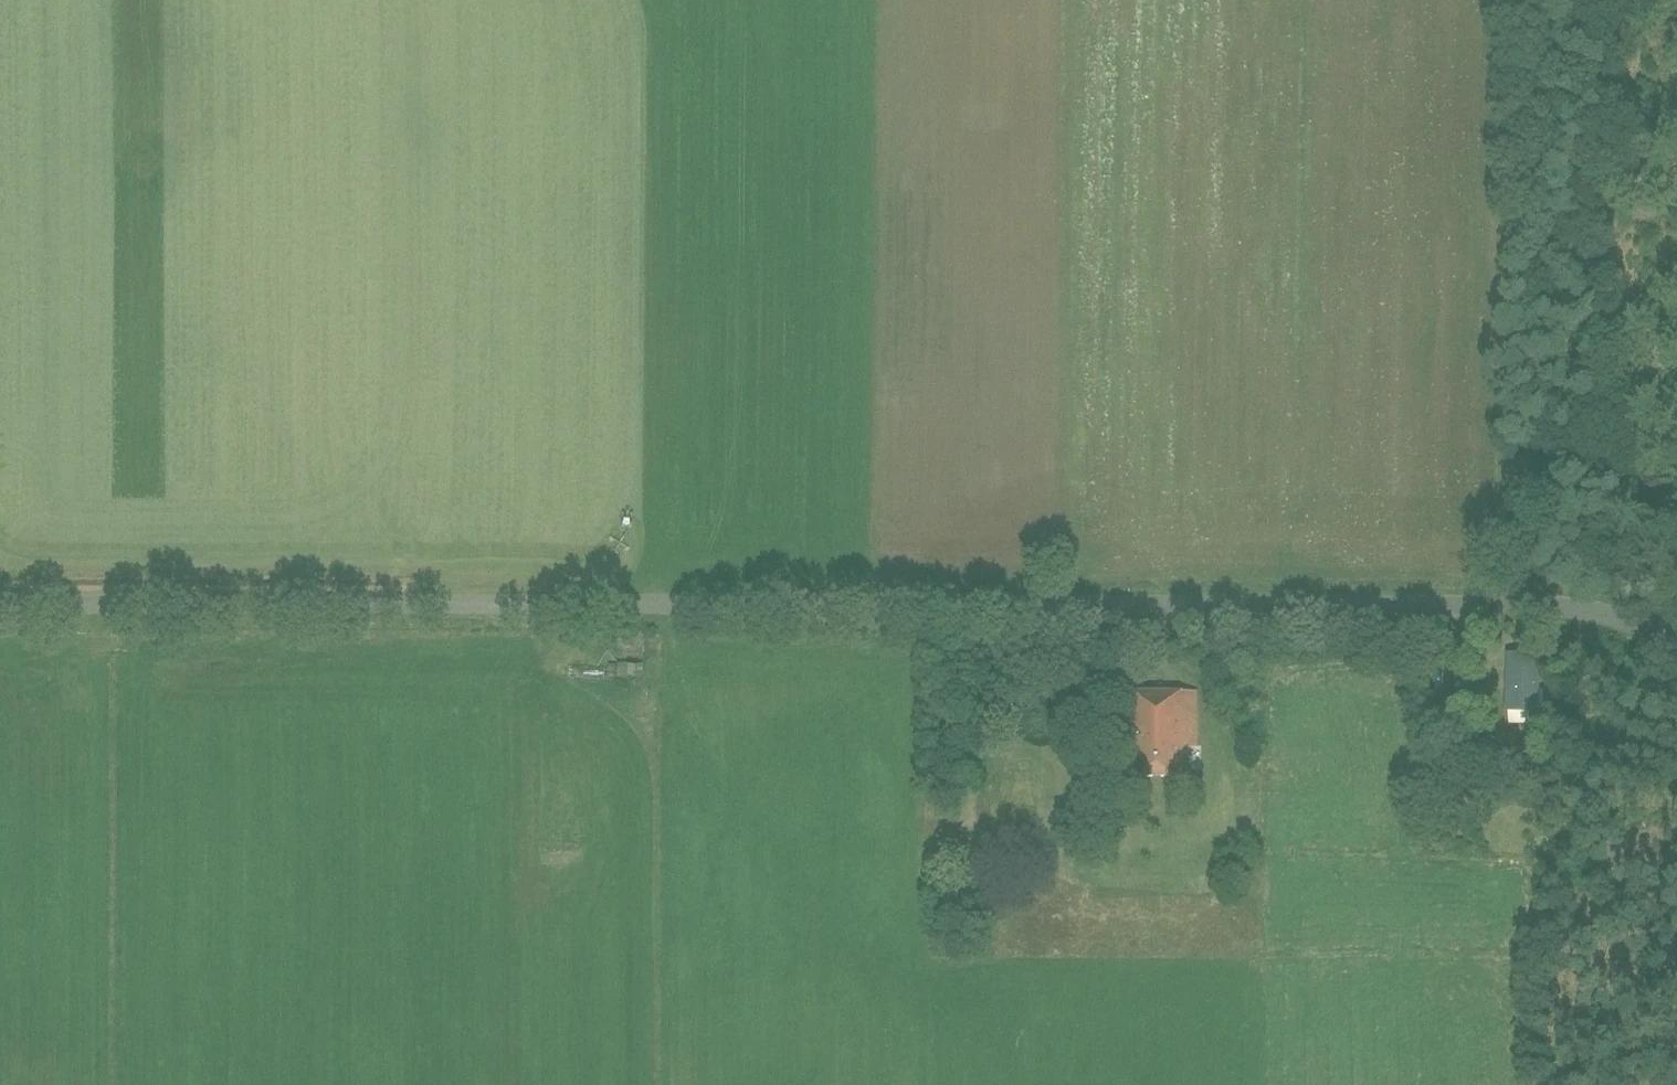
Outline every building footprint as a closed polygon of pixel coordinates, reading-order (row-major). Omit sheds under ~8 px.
[(1508,711),(1536,711),(1537,656),(1509,655),(1508,711)] [(1197,693),(1129,693),(1130,776),(1185,776),(1185,747),(1197,747),(1197,693)]
